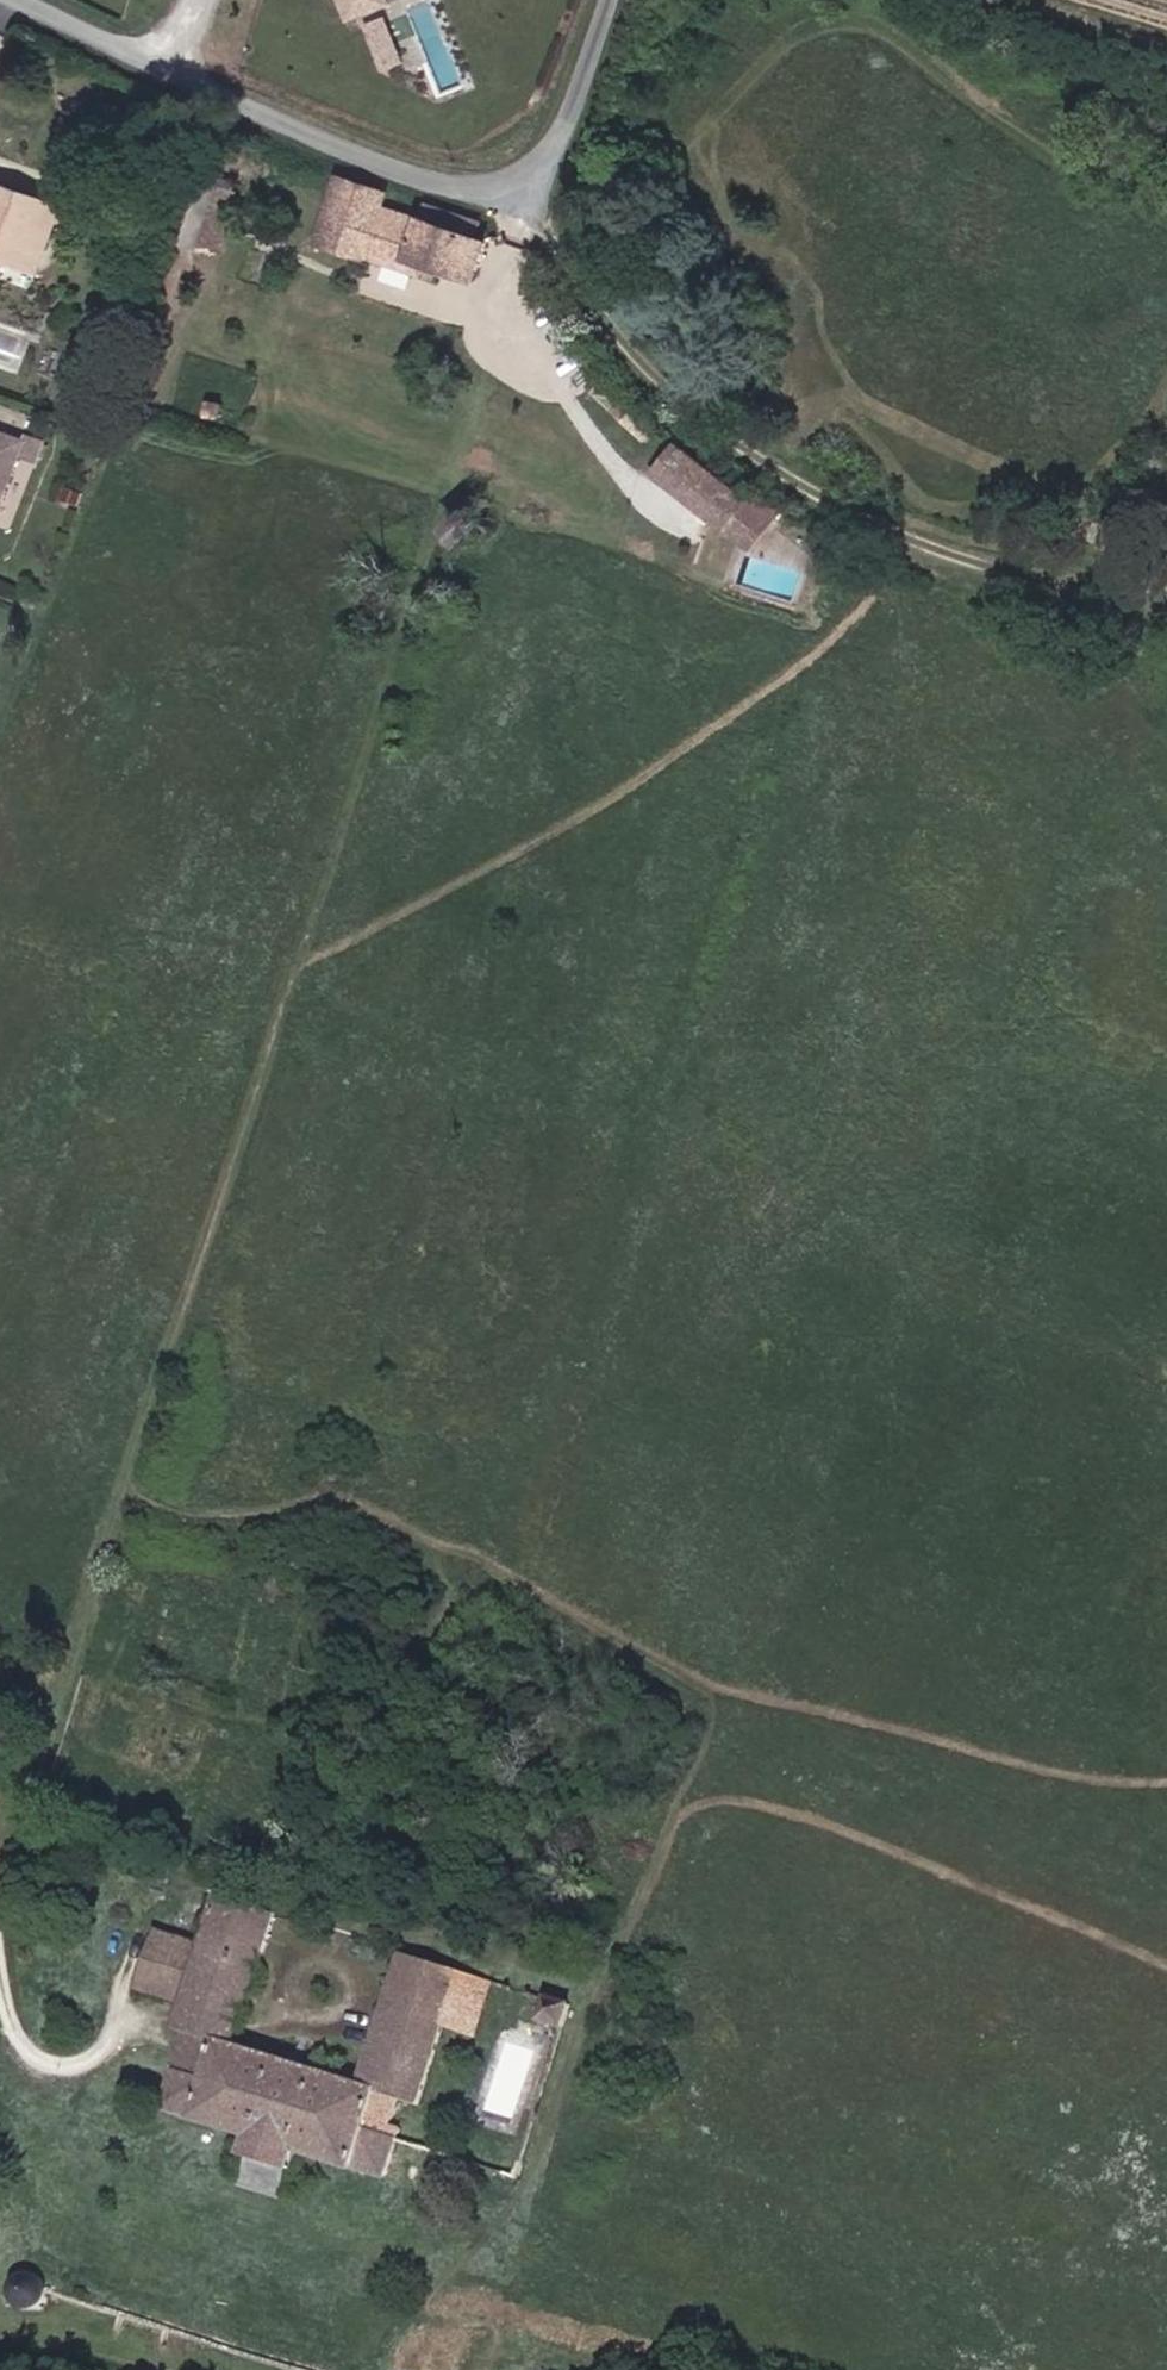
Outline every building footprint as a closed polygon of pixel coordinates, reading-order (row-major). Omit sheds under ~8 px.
[(388,2),(387,0),(341,0),(348,17),(388,2)] [(387,13),(367,23),(388,68),(408,59),(387,13)] [(198,171),(185,245),(228,253),(241,179),(198,171)] [(475,236),(480,222),(429,204),(423,219),(382,205),(388,190),(342,174),(320,239),(366,255),(367,252),(370,242),(439,266),(475,279),(489,241),(475,236)] [(35,265),(58,202),(0,181),(0,252),(35,265)] [(439,266),(370,242),(367,252),(436,276),(439,266)] [(0,491),(18,442),(34,448),(41,430),(24,424),(22,430),(0,422),(0,490),(0,491)] [(749,496),(678,443),(656,472),(727,525),(749,496)] [(186,2029),(160,2109),(246,2137),(241,2154),(292,2171),(297,2153),(384,2182),(400,2136),(404,2124),(419,2128),(454,2022),(484,2032),(500,1986),(403,1954),(362,2079),(244,2040),(285,1916),(215,1893),(201,1937),(161,1924),(140,1987),(181,2001),(173,2025),(186,2029)] [(569,2003),(547,1996),(540,2016),(562,2024),(569,2003)] [(515,2161),(513,2170),(529,2173),(531,2165),(515,2161)] [(58,2289),(56,2286),(54,2282),(51,2278),(49,2277),(43,2275),(37,2273),(32,2279),(28,2284),(29,2297),(36,2305),(51,2307),(59,2295),(59,2292),(58,2289)]
